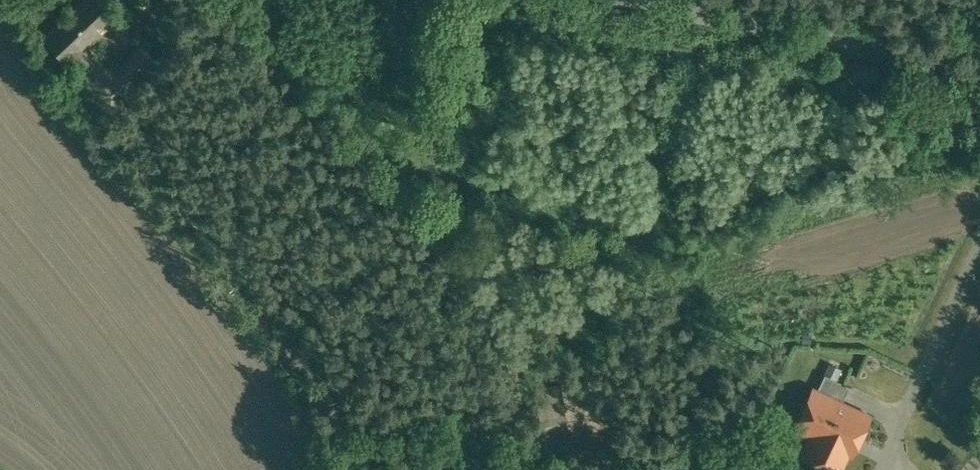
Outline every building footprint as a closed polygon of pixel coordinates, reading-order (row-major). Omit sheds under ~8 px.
[(58,24),(59,27),(48,37),(81,73),(93,61),(82,48),(114,17),(98,0),(84,0),(58,24)] [(151,37),(142,46),(147,51),(156,42),(151,37)] [(111,76),(100,63),(88,73),(104,93),(116,83),(124,91),(155,61),(147,51),(142,46),(111,76)] [(850,385),(825,373),(817,391),(842,403),(850,385)] [(817,391),(814,390),(797,426),(813,434),(804,453),(838,469),(848,450),(851,452),(869,415),(842,403),(817,391)]
